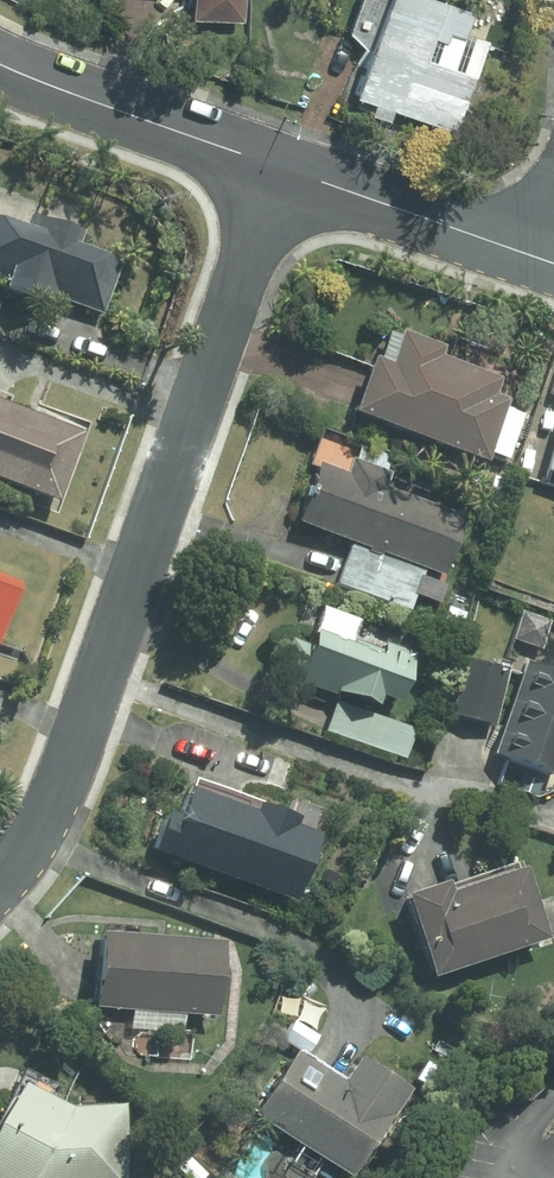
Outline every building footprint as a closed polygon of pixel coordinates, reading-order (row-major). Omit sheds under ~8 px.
[(181,23),(234,24),(235,0),(181,0),(181,23)] [(417,0),(350,0),(338,36),(356,53),(342,101),(362,107),(358,116),(379,123),(382,114),(449,136),(483,39),(459,32),(464,14),(417,0)] [(0,231),(0,303),(30,313),(36,298),(96,320),(114,270),(65,252),(71,237),(22,219),(16,237),(0,231)] [(358,367),(340,420),(480,468),(484,458),(502,465),(518,417),(500,411),(502,403),(489,399),(494,383),(431,362),(434,354),(389,339),(377,373),(358,367)] [(534,479),(553,485),(553,409),(534,479)] [(0,416),(0,493),(46,510),(70,442),(0,416)] [(380,492),(385,478),(344,463),(338,479),(309,468),(288,528),(344,548),(329,588),(404,615),(410,600),(433,608),(440,589),(417,581),(419,574),(437,580),(458,520),(380,492)] [(11,581),(0,577),(0,615),(11,581)] [(536,653),(545,625),(516,615),(507,643),(536,653)] [(386,711),(405,657),(378,647),(375,655),(345,644),(342,654),(299,638),(295,650),(280,644),(267,679),(329,702),(317,732),(400,763),(411,733),(363,715),(367,704),(386,711)] [(488,730),(502,673),(456,662),(443,719),(488,730)] [(553,759),(553,685),(540,683),(516,668),(484,760),(507,775),(546,781),(553,759)] [(309,842),(320,810),(292,801),(284,827),(250,815),(252,808),(183,785),(179,798),(172,796),(162,824),(152,820),(139,858),(284,906),(302,852),(311,855),(315,844),(309,842)] [(431,890),(389,904),(417,986),(534,947),(510,876),(435,901),(431,890)] [(205,1023),(208,950),(86,943),(82,1014),(205,1023)] [(301,1059),(311,1039),(283,1026),(273,1045),(301,1059)] [(240,1121),(336,1177),(347,1177),(394,1098),(342,1067),(328,1091),(276,1061),(240,1121)] [(130,1104),(77,1106),(30,1082),(0,1139),(0,1177),(128,1177),(130,1104)]
